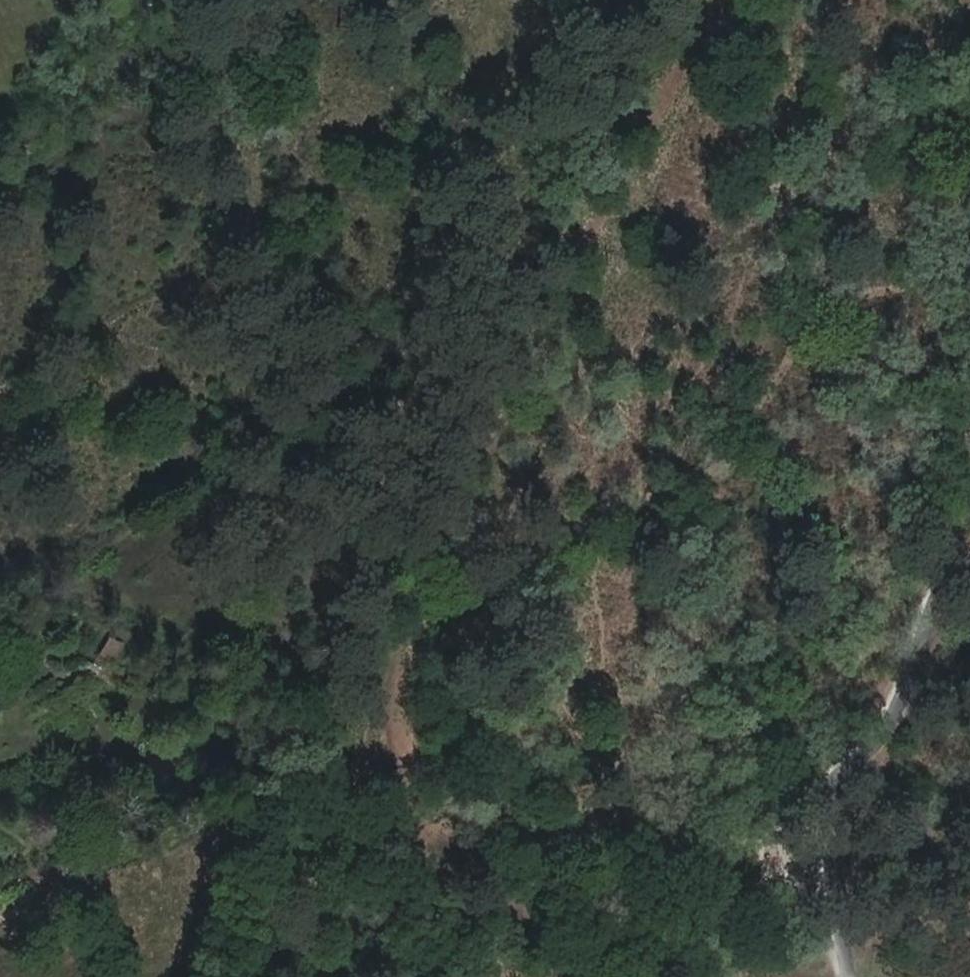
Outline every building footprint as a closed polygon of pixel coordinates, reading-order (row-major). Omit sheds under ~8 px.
[(759,835),(757,886),(788,887),(788,871),(815,872),(816,837),(759,835)]
